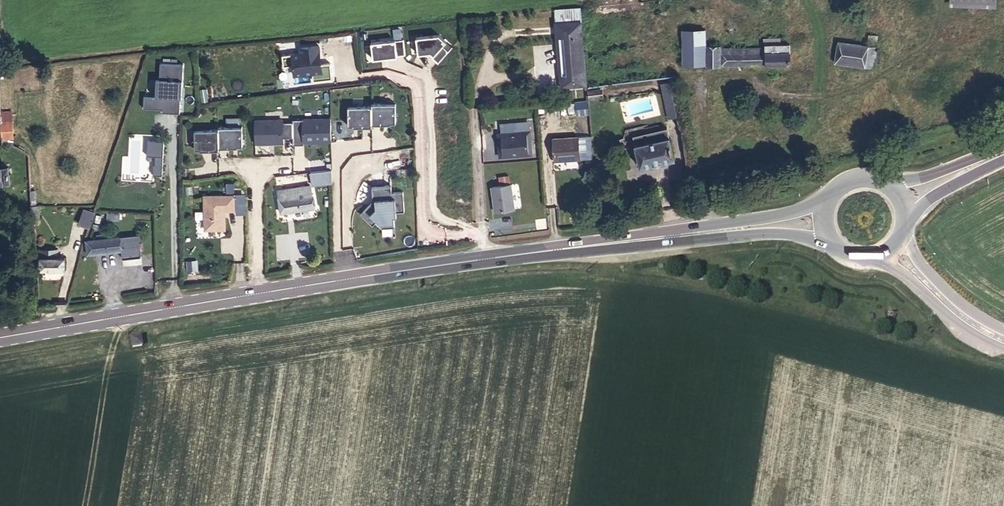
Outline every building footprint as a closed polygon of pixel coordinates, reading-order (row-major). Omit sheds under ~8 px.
[(581,8),(554,10),(556,24),(582,22),(581,8)] [(561,88),(587,86),(582,22),(556,24),(557,39),(562,39),(565,75),(560,75),(561,88)] [(683,65),(706,65),(706,50),(706,30),(682,31),(683,65)] [(439,35),(416,37),(418,54),(430,53),(433,55),(432,58),(438,63),(452,47),(439,35)] [(869,35),(868,45),(876,46),(877,35),(869,35)] [(706,50),(706,65),(706,66),(790,65),(790,45),(780,45),(780,38),(765,39),(765,48),(706,50)] [(404,39),(371,42),(373,60),(397,57),(397,56),(405,55),(404,39)] [(557,39),(560,75),(565,75),(562,39),(557,39)] [(838,42),(835,62),(873,68),(876,47),(838,42)] [(302,54),(283,56),(285,67),(294,66),(295,76),(314,75),(315,82),(333,80),(331,63),(325,64),(322,64),(321,57),(319,46),(301,48),(302,54)] [(182,64),(159,63),(158,96),(144,95),(143,108),(163,108),(163,112),(180,113),(180,87),(182,87),(182,64)] [(671,82),(661,84),(668,120),(678,118),(671,82)] [(603,97),(602,86),(588,87),(590,99),(603,97)] [(371,101),(371,103),(371,125),(381,125),(381,122),(390,122),(390,123),(395,123),(395,101),(371,101)] [(576,116),(589,115),(588,102),(576,102),(576,116)] [(371,103),(348,103),(348,126),(353,126),(353,127),(371,127),(371,125),(371,103)] [(0,115),(2,139),(13,138),(12,114),(0,115)] [(219,126),(219,147),(228,147),(228,144),(237,144),(237,145),(243,145),(242,126),(241,126),(241,117),(228,117),(228,126),(219,126)] [(330,117),(293,118),(293,136),(293,143),(304,143),(303,141),(331,140),(330,117)] [(293,118),(254,119),(255,142),(282,141),(283,136),(293,136),(293,118)] [(219,147),(219,126),(195,126),(195,149),(201,149),(201,147),(210,147),(210,150),(219,150),(219,147)] [(667,128),(633,136),(640,167),(674,159),(667,128)] [(530,129),(512,130),(512,133),(527,132),(529,149),(518,150),(518,153),(532,152),(530,129)] [(512,130),(498,131),(499,141),(502,141),(503,154),(518,153),(518,150),(529,149),(527,132),(512,133),(512,130)] [(578,137),(553,139),(554,161),(580,159),(578,137)] [(10,182),(8,167),(0,168),(0,183),(10,182)] [(332,168),(310,171),(313,183),(332,181),(332,168)] [(311,183),(276,188),(279,211),(314,206),(311,183)] [(511,185),(492,188),(495,212),(514,210),(511,185)] [(371,201),(359,215),(372,226),(376,221),(381,225),(381,228),(393,227),(392,217),(395,216),(394,212),(402,211),(400,191),(389,192),(388,186),(369,188),(371,201)] [(204,195),(204,230),(225,229),(224,210),(234,210),(234,194),(204,195)] [(31,206),(32,217),(39,217),(39,206),(31,206)] [(94,212),(85,209),(80,224),(90,227),(94,212)] [(87,241),(88,254),(122,250),(123,258),(140,256),(138,235),(106,239),(105,234),(97,235),(98,239),(87,241)] [(53,256),(53,249),(40,250),(40,257),(40,269),(65,269),(65,256),(58,256),(53,256)] [(141,337),(131,338),(133,347),(142,346),(141,337)]
